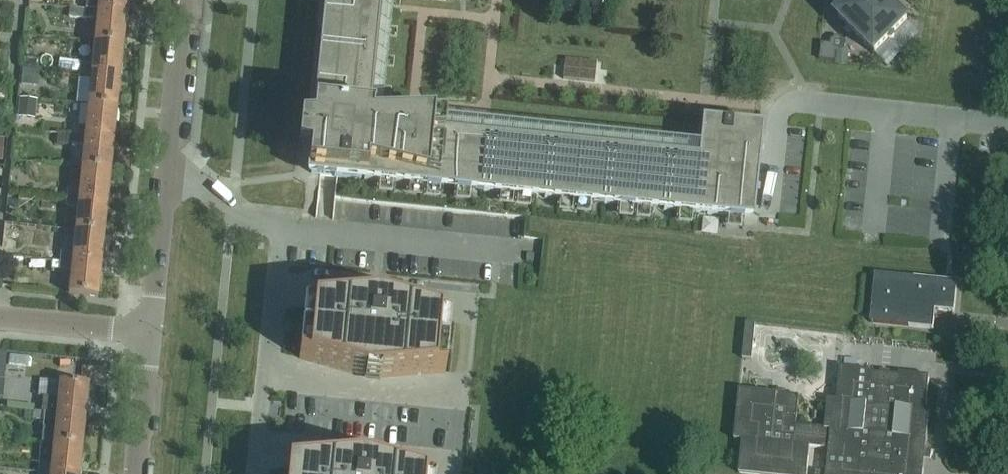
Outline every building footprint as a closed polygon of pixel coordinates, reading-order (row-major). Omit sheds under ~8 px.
[(123,13),(124,3),(126,3),(127,0),(98,0),(97,2),(91,1),(91,0),(86,0),(83,0),(76,0),(75,8),(77,8),(123,13)] [(310,174),(334,177),(364,180),(394,183),(423,186),(453,189),(483,192),(514,195),(544,198),(575,201),(604,204),(636,207),(750,219),(754,173),(757,152),(759,130),(758,130),(706,125),(703,162),(368,127),(380,0),(328,0),(325,20),(322,50),(319,80),(316,110),(313,140),(310,170),(310,174)] [(839,17),(875,54),(908,22),(886,0),(856,0),(839,17)] [(96,19),(93,42),(122,45),(124,24),(122,24),(123,13),(77,8),(76,17),(84,18),(84,20),(89,21),(90,18),(96,19)] [(818,60),(834,62),(835,52),(838,53),(842,49),(843,43),(840,39),(834,39),(829,42),(829,45),(820,44),(818,60)] [(80,61),(79,72),(117,76),(118,66),(120,66),(122,45),(93,42),(91,64),(85,64),(85,61),(80,61)] [(21,84),(35,85),(36,69),(22,68),(21,84)] [(117,76),(79,72),(63,71),(62,80),(78,81),(77,84),(83,84),(83,82),(89,82),(87,104),(115,108),(117,88),(116,88),(117,76)] [(36,100),(19,99),(18,118),(35,119),(36,100)] [(115,108),(87,104),(84,127),(79,127),(79,124),(73,124),(72,135),(110,139),(111,128),(113,128),(115,108)] [(59,134),(58,144),(67,145),(68,134),(59,134)] [(110,139),(72,135),(71,147),(76,147),(77,145),(83,145),(80,167),(109,170),(111,150),(109,150),(110,139)] [(109,170),(80,167),(78,190),(72,189),(72,187),(67,186),(66,198),(104,202),(105,191),(107,191),(109,170)] [(104,202),(66,198),(64,209),(70,210),(71,207),(76,208),(74,230),(103,233),(105,213),(103,213),(104,202)] [(489,231),(513,231),(513,210),(490,210),(489,231)] [(917,245),(941,246),(942,218),(919,217),(917,245)] [(19,239),(21,228),(8,227),(7,238),(19,239)] [(103,233),(74,230),(72,252),(66,252),(66,249),(60,249),(59,260),(97,264),(98,254),(101,255),(103,233)] [(29,258),(43,259),(44,249),(30,248),(29,258)] [(97,264),(59,260),(58,272),(63,273),(64,270),(70,270),(67,294),(96,297),(98,276),(96,276),(97,264)] [(954,312),(957,281),(913,277),(875,273),(870,322),(909,326),(933,329),(935,310),(954,312)] [(299,357),(299,359),(318,364),(343,371),(365,377),(365,382),(379,383),(380,378),(401,376),(445,373),(445,371),(450,323),(450,321),(405,309),(378,301),(370,302),(347,304),(304,307),(304,309),(299,357)] [(747,322),(744,358),(754,359),(757,323),(747,322)] [(739,390),(734,440),(742,441),(739,473),(745,473),(807,473),(810,447),(829,449),(826,472),(816,471),(815,473),(923,473),(924,459),(930,459),(931,449),(926,449),(929,410),(926,410),(929,377),(899,374),(899,377),(870,374),(870,371),(840,368),(837,401),(828,400),(825,429),(796,426),(799,396),(739,390)] [(40,411),(83,416),(85,403),(86,403),(88,386),(58,383),(57,399),(42,397),(40,411)] [(83,416),(40,411),(24,410),(23,418),(42,420),(42,423),(49,424),(49,421),(54,422),(54,428),(42,426),(40,442),(52,443),(82,447),(84,429),(82,429),(83,416)] [(79,463),(81,463),(82,447),(52,443),(50,464),(45,464),(45,462),(38,461),(37,472),(53,473),(78,473),(79,463)] [(363,463),(354,463),(331,465),(288,469),(288,470),(287,473),(403,473),(363,463)]
